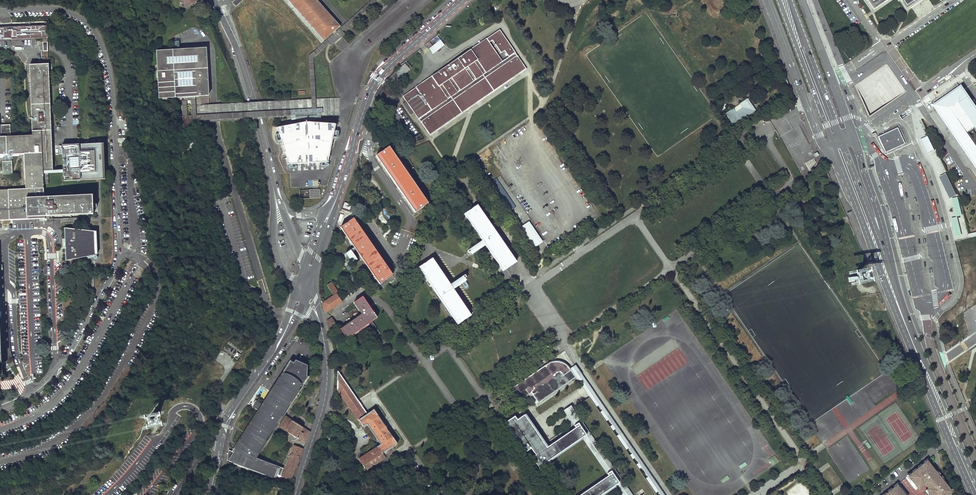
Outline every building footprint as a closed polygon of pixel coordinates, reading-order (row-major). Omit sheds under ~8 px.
[(324,43),(340,29),(314,0),(286,0),(324,43)] [(873,8),(886,0),(868,0),(873,8)] [(440,70),(402,96),(405,102),(402,103),(407,112),(412,110),(429,136),(524,70),(497,31),(440,70)] [(428,48),(432,54),(444,46),(441,40),(428,48)] [(207,50),(158,51),(160,98),(184,97),(209,95),(207,50)] [(386,80),(390,85),(411,67),(405,60),(400,65),(401,67),(386,80)] [(390,89),(383,86),(375,107),(381,109),(390,89)] [(937,108),(969,154),(975,164),(975,109),(962,89),(953,95),(958,102),(949,109),(945,103),(937,108)] [(731,109),(725,113),(733,125),(755,110),(747,98),(739,103),(742,107),(734,112),(731,109)] [(861,103),(857,107),(866,118),(870,114),(861,103)] [(278,129),(289,165),(326,163),(333,127),(308,123),(278,129)] [(897,127),(877,136),(885,152),(887,151),(904,143),(897,127)] [(387,148),(373,157),(412,214),(426,205),(387,148)] [(492,172),(498,168),(487,153),(480,158),(492,172)] [(940,177),(951,198),(957,195),(946,174),(940,177)] [(496,180),(493,182),(502,195),(505,192),(496,180)] [(309,190),(309,199),(320,198),(320,189),(309,190)] [(29,221),(28,203),(27,191),(0,192),(0,221),(29,221)] [(476,206),(464,214),(503,271),(516,263),(476,206)] [(352,221),(340,228),(378,285),(391,277),(352,221)] [(529,226),(522,231),(532,245),(539,240),(529,226)] [(98,236),(65,231),(66,261),(98,258),(98,236)] [(344,256),(351,267),(356,263),(349,253),(344,256)] [(432,261),(418,269),(455,325),(469,316),(432,261)] [(321,303),(325,314),(343,303),(337,294),(338,293),(332,282),(327,286),(333,296),(321,303)] [(362,315),(340,331),(347,340),(355,334),(371,322),(376,318),(362,297),(353,304),(362,315)] [(326,321),(329,333),(338,329),(331,318),(326,321)] [(294,364),(289,361),(267,395),(261,404),(259,407),(260,408),(257,414),(229,455),(225,454),(223,464),(276,479),(277,474),(279,466),(253,460),(306,378),(305,377),(306,369),(294,364)] [(544,364),(512,387),(519,397),(525,396),(527,395),(529,394),(530,392),(537,402),(574,376),(569,369),(568,370),(566,367),(564,365),(561,363),(558,362),(554,361),(551,362),(548,363),(545,365),(544,364)] [(365,415),(337,371),(337,389),(361,427),(365,425),(378,445),(356,460),(364,472),(383,460),(380,455),(395,445),(372,410),(365,415)] [(261,404),(267,395),(260,390),(253,399),(261,404)] [(260,408),(259,407),(253,404),(249,409),(257,414),(260,408)] [(572,426),(580,421),(571,406),(563,412),(572,426)] [(514,415),(505,421),(525,451),(531,446),(541,440),(523,414),(516,419),(514,415)] [(309,432),(284,417),(280,430),(305,445),(309,432)] [(582,432),(576,425),(546,446),(535,453),(531,456),(536,464),(582,432)] [(590,434),(582,439),(605,473),(613,468),(590,434)] [(546,446),(541,440),(531,446),(535,453),(546,446)] [(295,445),(283,478),(290,480),(302,448),(295,445)] [(773,466),(779,461),(774,455),(768,461),(773,466)] [(909,476),(911,479),(913,477),(919,485),(923,481),(927,486),(928,488),(927,490),(931,494),(946,494),(949,493),(947,491),(949,489),(927,461),(909,476)] [(578,494),(600,494),(619,482),(612,472),(578,494)] [(885,494),(901,494),(897,490),(900,488),(897,485),(885,494)] [(928,488),(927,486),(916,494),(920,494),(927,490),(928,488)]
